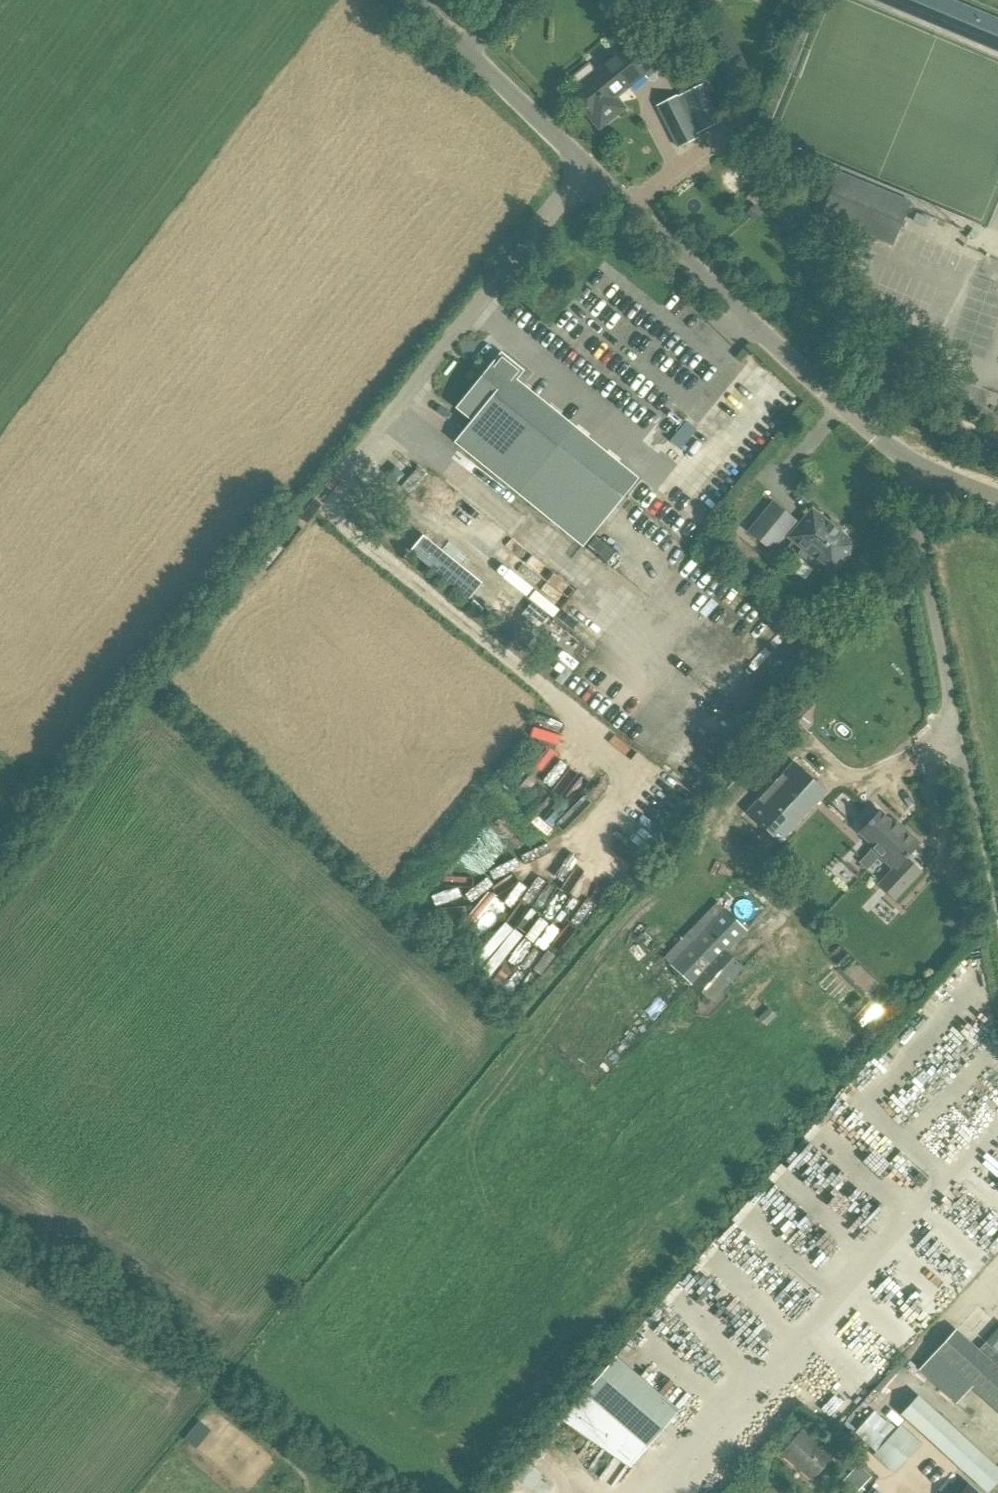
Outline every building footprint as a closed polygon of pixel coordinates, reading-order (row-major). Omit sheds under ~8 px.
[(997,52),(997,19),(952,0),(873,0),(997,52)] [(588,64),(572,77),(579,86),(574,90),(583,102),(580,105),(600,129),(617,116),(625,109),(618,100),(616,98),(629,88),(628,86),(644,73),(647,77),(659,67),(656,64),(649,56),(638,66),(622,46),(606,60),(608,62),(595,73),(588,64)] [(678,96),(657,106),(676,146),(696,135),(696,134),(712,126),(694,89),(679,96),(678,96)] [(838,172),(821,215),(846,226),(842,237),(861,245),(866,234),(892,245),(910,202),(838,172)] [(465,439),(461,445),(524,495),(588,547),(639,484),(575,432),(562,422),(547,410),(539,403),(524,391),(515,384),(521,375),(503,360),(492,374),(481,387),(461,412),(476,425),(475,426),(465,439)] [(686,421),(671,440),(680,448),(696,429),(686,421)] [(420,501),(439,476),(427,467),(408,492),(420,501)] [(776,504),(752,533),(773,550),(787,532),(807,549),(804,553),(817,564),(820,560),(835,572),(857,545),(815,511),(800,529),(794,524),(796,521),(776,504)] [(707,524),(695,537),(704,545),(715,532),(707,524)] [(421,537),(408,553),(466,600),(479,584),(421,537)] [(812,580),(822,569),(810,558),(800,568),(812,580)] [(568,718),(560,711),(543,729),(561,745),(578,727),(568,718)] [(518,759),(501,779),(519,794),(536,775),(518,759)] [(779,843),(826,792),(794,762),(746,813),(779,843)] [(651,831),(666,824),(654,802),(659,799),(653,788),(634,798),(651,831)] [(817,866),(862,823),(841,801),(796,844),(817,866)] [(879,811),(859,832),(873,846),(871,848),(872,849),(860,862),(867,869),(880,856),(881,857),(894,869),(879,886),(893,900),(921,871),(907,858),(919,845),(895,822),(893,825),(879,811)] [(630,885),(655,848),(637,836),(612,874),(630,885)] [(850,912),(871,889),(851,871),(830,894),(850,912)] [(702,932),(669,966),(690,983),(722,951),(725,954),(727,953),(768,910),(745,887),(702,932)] [(732,981),(743,968),(727,953),(725,954),(722,951),(690,983),(713,1003),(732,981)] [(780,1010),(768,1020),(776,1028),(787,1018),(780,1010)] [(912,1065),(918,1057),(904,1047),(898,1055),(912,1065)] [(995,1280),(997,1278),(997,1264),(990,1268),(995,1280)] [(985,1343),(986,1344),(997,1354),(997,1329),(985,1343)] [(920,1371),(957,1404),(971,1388),(997,1412),(997,1354),(986,1344),(979,1351),(957,1331),(920,1371)] [(585,1393),(564,1417),(631,1463),(646,1446),(648,1447),(679,1411),(616,1357),(585,1393)] [(901,1414),(958,1466),(958,1467),(986,1492),(997,1480),(997,1469),(917,1396),(901,1414)] [(875,1410),(854,1433),(875,1452),(872,1455),(894,1474),(922,1443),(900,1423),(896,1428),(886,1419),(885,1420),(875,1410)] [(802,1430),(781,1454),(812,1481),(834,1457),(830,1454),(833,1452),(821,1442),(818,1444),(802,1430)] [(842,1450),(835,1459),(851,1472),(858,1465),(859,1465),(860,1464),(842,1450)] [(839,1485),(848,1492),(857,1492),(871,1477),(859,1465),(858,1465),(851,1472),(839,1485)]
